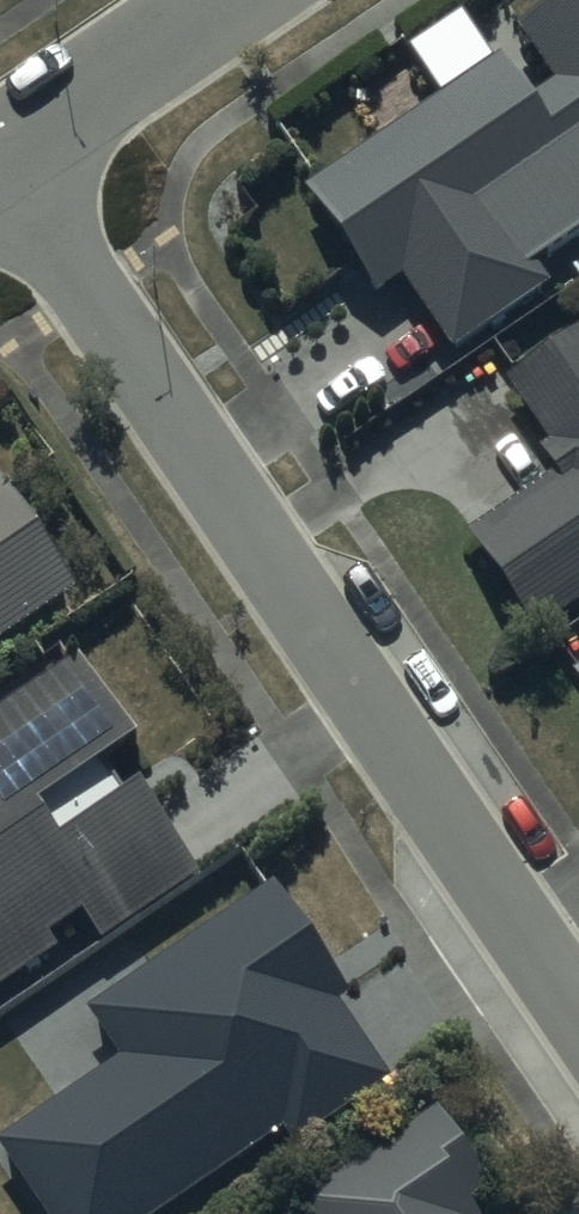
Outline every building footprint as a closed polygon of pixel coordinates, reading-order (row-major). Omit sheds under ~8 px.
[(528,42),(306,189),(372,294),(401,276),(449,352),(551,287),(534,260),(578,232),(578,0),(554,0),(517,24),(528,42)] [(578,598),(578,332),(507,381),(550,443),(537,452),(553,475),(467,535),(532,630),(578,598)] [(77,592),(0,477),(0,643),(77,592)] [(59,946),(50,933),(79,913),(96,938),(197,871),(137,782),(121,793),(101,763),(132,743),(75,658),(0,709),(0,985),(59,946)] [(272,876),(89,1000),(124,1051),(0,1135),(0,1138),(52,1213),(148,1213),(282,1123),(294,1140),(393,1073),(340,997),(350,990),(272,876)] [(462,1204),(484,1189),(432,1111),(297,1200),(306,1213),(468,1213),(462,1204)]
